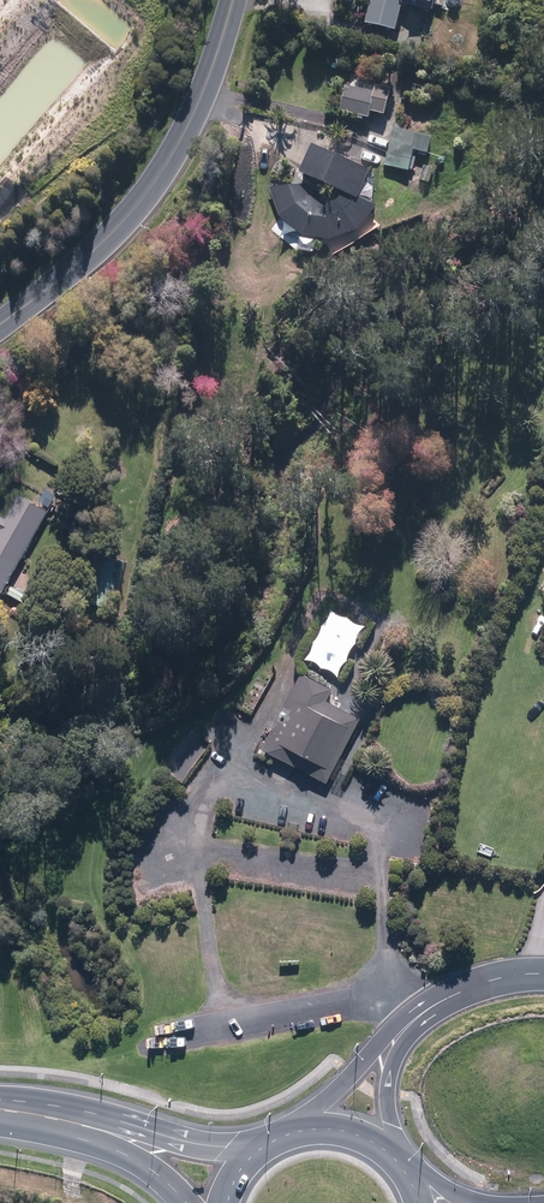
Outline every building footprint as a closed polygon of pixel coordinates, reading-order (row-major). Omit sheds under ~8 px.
[(364,25),(396,33),(400,16),(394,14),(398,0),(370,0),(364,25)] [(440,11),(443,0),(409,0),(409,3),(440,11)] [(350,73),(339,112),(371,121),(373,115),(383,117),(390,92),(374,87),(377,80),(350,73)] [(432,137),(393,128),(385,167),(405,172),(409,151),(428,155),(432,137)] [(313,148),(294,186),(271,188),(271,192),(272,196),(273,200),(274,204),(275,208),(277,212),(280,215),(282,219),(285,222),(288,225),(291,228),(294,230),(298,232),(301,234),(305,236),(309,237),(313,239),(317,239),(321,240),(325,240),(330,240),(334,239),(338,238),(342,237),(346,236),(350,234),(353,232),(357,230),(360,227),(363,224),(366,221),(369,218),(371,215),(373,211),(375,207),(372,206),(379,191),(365,185),(370,175),(313,148)] [(49,514),(18,496),(5,518),(2,516),(0,519),(0,526),(0,527),(0,595),(49,514)] [(12,586),(6,596),(23,605),(28,595),(12,586)] [(254,731),(325,763),(355,696),(322,680),(326,670),(289,654),(254,731)]
